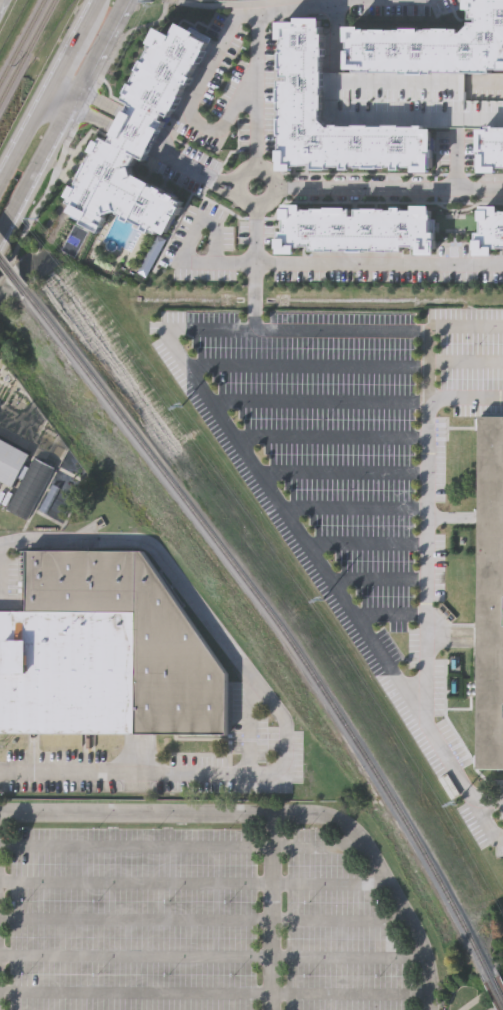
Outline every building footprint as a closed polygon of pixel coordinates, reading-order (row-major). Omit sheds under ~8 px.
[(467,25),(468,0),(502,0),(502,71),(355,69),(355,67),(348,66),(348,55),(346,54),(346,49),(349,49),(349,29),(462,29),(467,25)] [(322,119),(330,128),(430,127),(430,169),(278,168),(279,17),(322,17),(322,119)] [(137,157),(131,168),(133,177),(135,178),(136,176),(153,185),(152,186),(157,188),(157,187),(164,190),(163,191),(169,195),(170,193),(177,197),(176,198),(182,202),(179,207),(182,208),(178,217),(177,216),(167,236),(157,231),(156,233),(152,230),(150,234),(142,231),(144,227),(132,220),(130,224),(123,220),(125,216),(116,212),(105,215),(98,233),(82,225),(83,220),(69,213),(73,205),(68,203),(72,197),(70,195),(74,189),(75,190),(95,151),(93,151),(97,144),(99,145),(102,138),(108,141),(121,118),(129,103),(123,100),(160,33),(173,40),(180,27),(188,32),(190,28),(211,39),(166,123),(164,122),(148,151),(143,160),(137,157)] [(335,72),(502,71),(502,124),(477,127),(458,127),(430,127),(333,126),(324,113),(324,72),(335,72)] [(477,127),(502,124),(502,164),(477,165),(477,127)] [(400,249),(309,249),(309,244),(299,244),(299,245),(292,245),(292,250),(279,250),(279,245),(276,246),(277,230),(283,230),(282,208),(285,208),(285,205),(298,205),(298,208),(312,208),(312,207),(326,207),(326,208),(342,208),(342,207),(349,207),(349,214),(355,214),(355,208),(392,208),(392,205),(400,205),(399,208),(413,208),(413,205),(426,205),(426,208),(429,208),(429,217),(432,217),(432,245),(430,245),(430,249),(418,250),(417,245),(411,245),(411,244),(400,244),(400,249)] [(500,210),(502,210),(502,251),(473,251),(473,231),(480,232),(481,207),(499,207),(500,210)] [(481,415),(502,415),(502,765),(478,765),(481,415)] [(14,485),(0,478),(0,438),(31,455),(26,464),(31,467),(36,458),(56,469),(29,520),(9,509),(25,479),(19,476),(14,485)] [(228,731),(0,730),(0,610),(25,610),(28,551),(143,550),(229,673),(228,731)]
